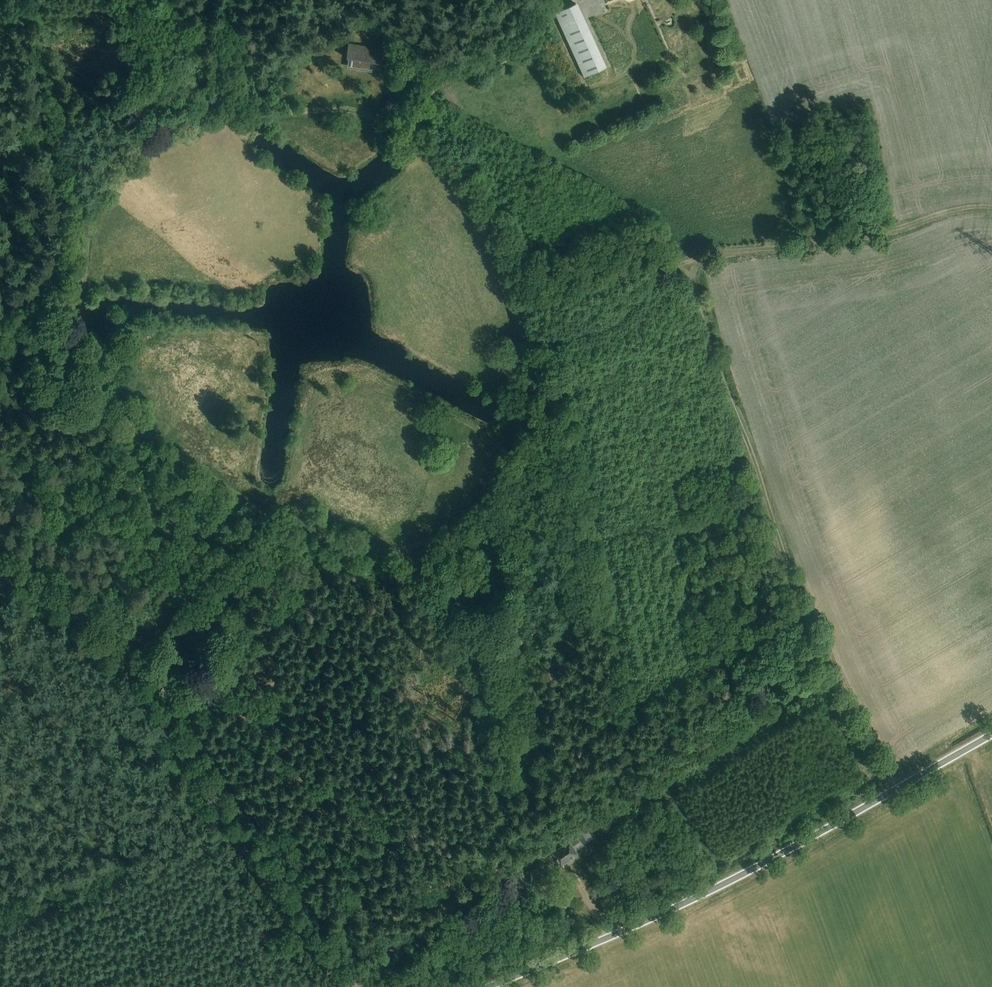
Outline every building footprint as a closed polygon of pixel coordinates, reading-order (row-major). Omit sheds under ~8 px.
[(574,0),(553,10),(583,77),(612,64),(601,39),(594,43),(574,0)] [(380,51),(346,45),(343,58),(346,59),(345,68),(370,72),(371,63),(377,64),(380,51)] [(582,842),(583,844),(592,838),(585,828),(576,834),(577,835),(568,841),(568,842),(552,852),(560,865),(562,863),(577,854),(575,851),(573,848),(582,842)]
